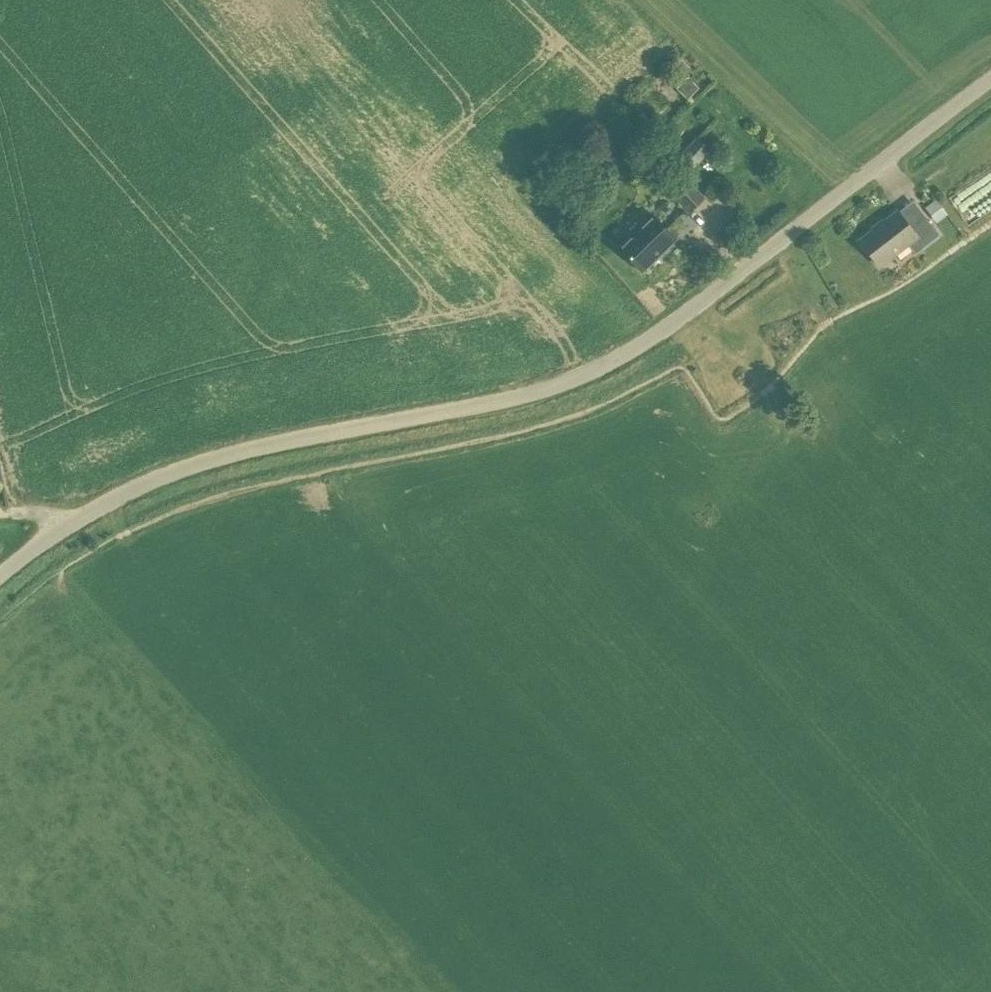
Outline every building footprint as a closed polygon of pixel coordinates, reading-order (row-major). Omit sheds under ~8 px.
[(673,103),(685,98),(677,79),(665,84),(673,103)] [(693,170),(710,149),(696,137),(678,157),(693,170)] [(974,222),(990,211),(990,177),(958,200),(974,222)] [(688,213),(705,197),(687,178),(671,194),(688,213)] [(942,196),(929,202),(939,222),(952,215),(942,196)] [(912,228),(899,210),(860,238),(879,264),(908,242),(915,252),(938,234),(926,217),(912,228)] [(651,211),(616,247),(644,275),(679,239),(651,211)]
